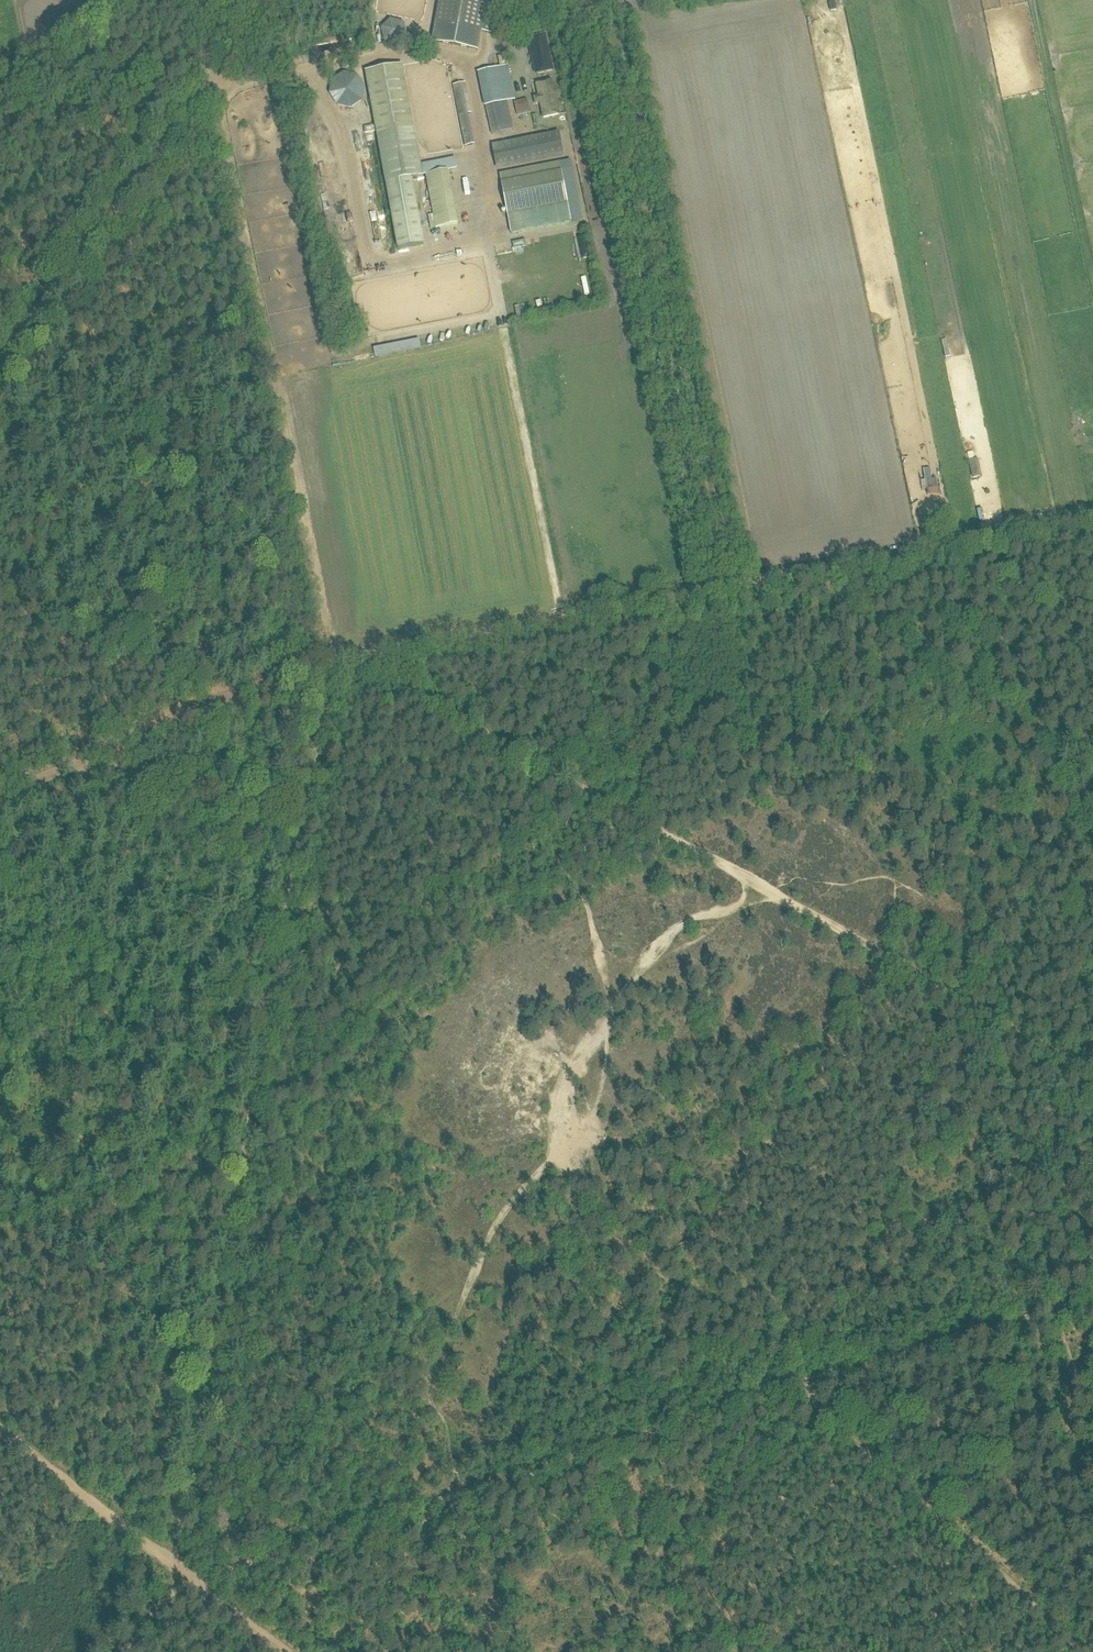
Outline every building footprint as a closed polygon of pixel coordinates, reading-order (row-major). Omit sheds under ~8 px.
[(493,30),(499,0),(441,0),(436,24),(437,24),(434,41),(475,49),(478,31),(493,34),(493,30)] [(380,39),(402,34),(399,17),(377,21),(380,39)] [(600,54),(627,50),(625,41),(599,45),(600,54)] [(548,63),(546,50),(531,53),(534,66),(548,63)] [(425,178),(423,169),(416,130),(405,65),(368,72),(379,137),(388,185),(399,251),(426,246),(415,180),(425,178)] [(508,67),(480,73),(492,132),(507,129),(501,103),(515,100),(508,67)] [(559,115),(552,81),(536,85),(538,97),(535,98),(536,105),(540,104),(543,119),(559,115)] [(466,147),(476,145),(469,115),(473,114),(467,88),(454,91),(466,147)] [(518,115),(531,112),(528,100),(515,103),(518,115)] [(499,170),(565,157),(561,133),(494,146),(499,170)] [(456,163),(423,169),(425,178),(427,178),(450,173),(457,172),(456,163)] [(571,223),(567,205),(559,164),(500,176),(508,216),(511,235),(571,223)] [(450,173),(427,178),(429,189),(452,184),(450,173)] [(466,175),(453,177),(455,184),(467,182),(466,175)] [(458,214),(452,184),(429,189),(435,219),(458,214)] [(460,225),(458,214),(435,219),(437,230),(460,225)] [(590,257),(586,238),(580,239),(584,259),(590,257)] [(428,296),(415,298),(417,311),(430,309),(428,296)] [(420,340),(374,349),(375,358),(422,348),(420,340)] [(1092,424),(1092,422),(1092,415),(1074,418),(1075,426),(1092,424)] [(1081,434),(1092,433),(1092,425),(1075,426),(1075,429),(1081,428),(1081,434)] [(435,439),(439,451),(444,450),(441,438),(435,439)] [(976,460),(970,461),(973,479),(980,478),(976,460)] [(928,473),(936,473),(935,464),(927,464),(928,473)] [(341,603),(356,596),(351,585),(336,592),(341,603)]
